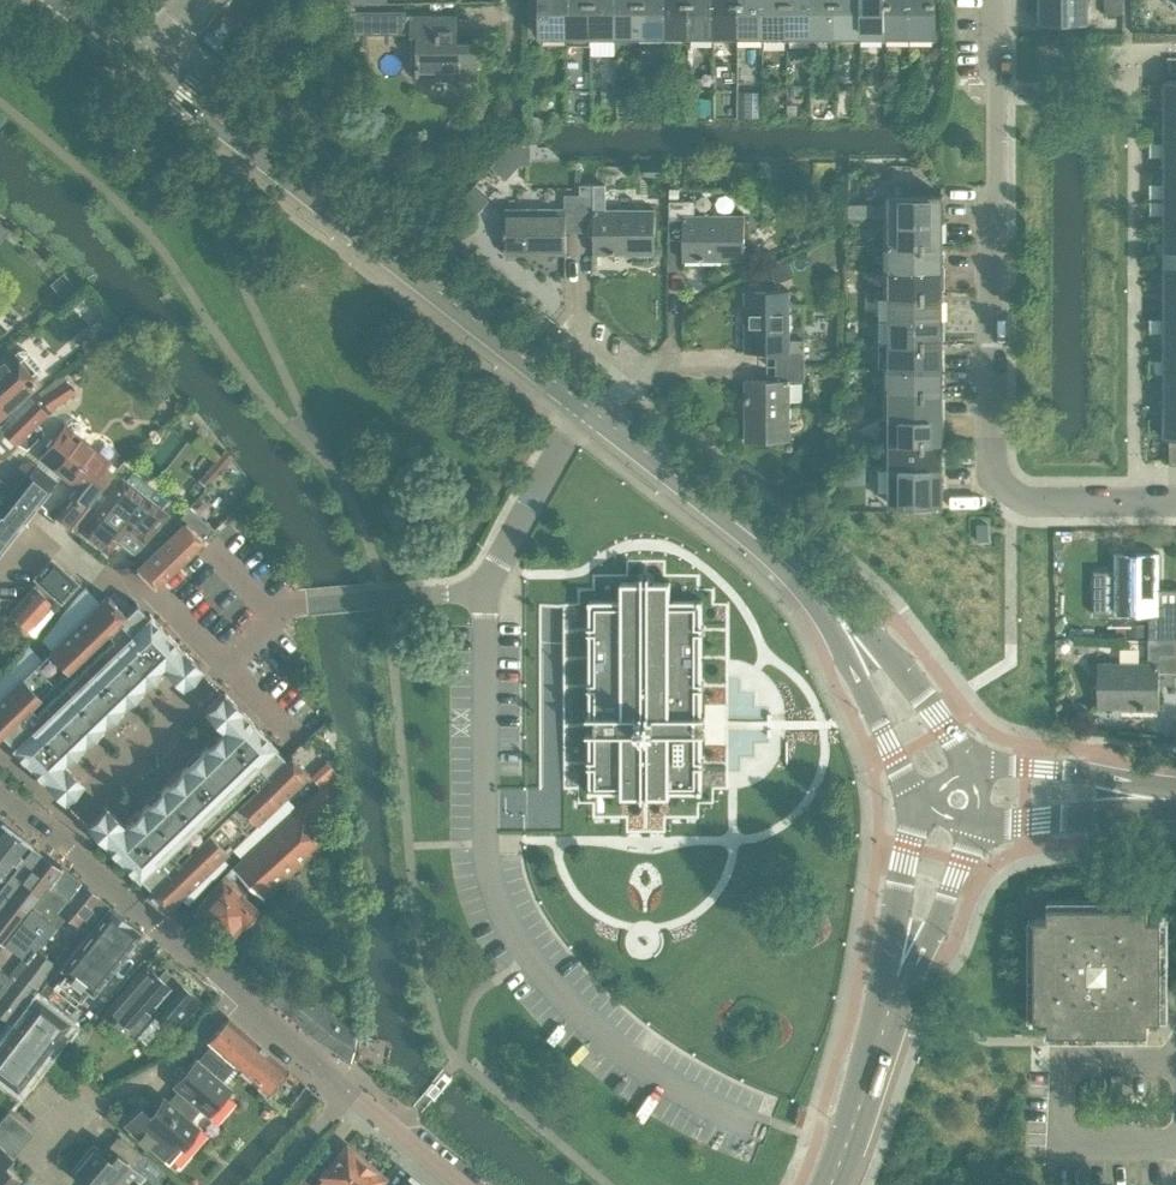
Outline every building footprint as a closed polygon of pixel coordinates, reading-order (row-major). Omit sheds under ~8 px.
[(566,0),(541,0),(541,38),(566,38),(566,0)] [(590,0),(566,0),(566,38),(590,38),(590,0)] [(615,0),(590,0),(590,38),(615,38),(615,0)] [(639,0),(615,0),(615,38),(639,38),(639,0)] [(663,0),(639,0),(639,38),(663,38),(663,0)] [(688,0),(663,0),(663,38),(688,38),(688,0)] [(713,0),(688,0),(688,38),(713,38),(713,0)] [(738,0),(713,0),(713,38),(738,38),(738,0)] [(762,0),(738,0),(738,38),(762,38),(762,0)] [(787,0),(762,0),(762,38),(787,38),(787,0)] [(811,0),(787,0),(787,38),(811,38),(811,0)] [(836,0),(811,0),(811,38),(836,38),(836,0)] [(861,0),(836,0),(836,38),(861,38),(861,0)] [(885,0),(861,0),(861,38),(885,38),(885,0)] [(909,0),(885,0),(885,38),(909,38),(909,0)] [(935,0),(909,0),(909,38),(935,38),(935,0)] [(1085,0),(1042,0),(1042,20),(1085,20),(1085,0)] [(1122,0),(1104,0),(1104,14),(1122,14),(1122,0)] [(455,43),(455,17),(411,17),(411,33),(417,33),(418,77),(475,77),(475,43),(455,43)] [(1167,81),(1167,110),(1175,110),(1175,81),(1167,81)] [(737,96),(737,115),(761,115),(761,96),(737,96)] [(1167,110),(1167,140),(1175,140),(1175,110),(1167,110)] [(1167,140),(1167,169),(1175,169),(1175,140),(1167,140)] [(1167,169),(1167,199),(1175,199),(1175,169),(1167,169)] [(457,208),(472,221),(490,201),(475,187),(457,208)] [(566,254),(566,223),(580,223),(580,193),(564,193),(564,198),(554,198),(554,208),(505,208),(504,254),(566,254)] [(654,255),(654,208),(595,208),(595,193),(580,193),(580,223),(593,223),(593,255),(654,255)] [(943,220),(943,195),(890,195),(890,220),(943,220)] [(1167,199),(1167,227),(1175,227),(1175,199),(1167,199)] [(743,261),(743,215),(694,215),(694,200),(668,200),(668,229),(683,229),(683,261),(743,261)] [(943,245),(943,220),(890,220),(890,245),(943,245)] [(1167,227),(1167,257),(1175,257),(1175,227),(1167,227)] [(943,270),(943,245),(890,245),(890,270),(943,270)] [(1167,257),(1167,287),(1175,287),(1175,257),(1167,257)] [(943,294),(943,270),(890,270),(890,294),(943,294)] [(1167,287),(1167,316),(1175,316),(1175,287),(1167,287)] [(788,351),(788,291),(743,291),(743,352),(775,352),(775,366),(803,366),(803,351),(788,351)] [(943,318),(943,294),(890,294),(890,318),(943,318)] [(1167,316),(1167,346),(1175,346),(1175,316),(1167,316)] [(943,343),(943,318),(890,318),(890,343),(943,343)] [(943,368),(943,343),(890,343),(890,368),(943,368)] [(1167,346),(1167,375),(1175,375),(1175,346),(1167,346)] [(38,383),(34,379),(39,375),(40,371),(40,366),(27,352),(23,350),(18,351),(14,355),(10,351),(0,360),(0,416),(38,383)] [(788,441),(788,381),(803,381),(803,366),(775,366),(775,380),(743,380),(743,441),(788,441)] [(943,393),(943,368),(890,368),(890,393),(943,393)] [(1167,375),(1167,405),(1175,405),(1175,375),(1167,375)] [(14,443),(44,412),(69,396),(61,383),(33,402),(3,432),(14,443)] [(943,416),(943,393),(890,393),(890,416),(943,416)] [(1167,405),(1167,435),(1169,435),(1175,435),(1175,405),(1167,405)] [(943,441),(943,416),(890,416),(890,441),(943,441)] [(96,477),(108,461),(79,438),(81,435),(82,431),(82,426),(79,422),(75,420),(70,421),(66,424),(65,426),(64,426),(40,456),(84,491),(79,497),(76,494),(57,517),(79,535),(93,516),(92,515),(97,510),(88,503),(99,489),(104,483),(103,481),(99,477),(96,477)] [(943,465),(943,441),(890,441),(890,465),(943,465)] [(47,491),(54,481),(34,465),(27,475),(47,491)] [(830,465),(829,478),(843,480),(845,467),(830,465)] [(890,504),(943,504),(943,465),(890,465),(878,465),(878,491),(890,491),(890,504)] [(47,491),(27,475),(0,509),(0,550),(47,491)] [(148,538),(165,518),(145,503),(148,499),(121,478),(107,496),(99,489),(88,503),(97,510),(92,515),(93,516),(79,535),(80,536),(83,533),(107,552),(129,523),(148,538)] [(153,588),(214,529),(188,506),(155,544),(158,546),(134,568),(153,588)] [(1112,614),(1159,614),(1159,553),(1112,553),(1112,614)] [(51,558),(34,578),(37,581),(56,597),(62,602),(79,582),(51,558)] [(696,732),(696,717),(704,717),(705,717),(705,716),(704,715),(701,715),(701,689),(703,689),(704,688),(703,688),(701,687),(701,683),(703,683),(704,683),(704,682),(703,682),(701,682),(701,633),(703,633),(704,632),(703,632),(701,632),(701,627),(703,627),(704,627),(704,626),(703,626),(702,626),(702,603),(702,604),(702,599),(698,599),(698,600),(670,600),(670,581),(649,581),(649,575),(649,574),(648,574),(648,575),(648,582),(643,581),(643,575),(643,574),(642,575),(642,581),(621,581),(621,600),(593,600),(593,599),(589,599),(589,604),(590,604),(590,626),(588,626),(587,626),(587,627),(588,627),(590,627),(590,632),(588,632),(587,632),(587,633),(588,633),(590,633),(590,682),(588,682),(587,682),(587,683),(588,683),(590,683),(590,688),(588,688),(587,688),(587,689),(588,689),(590,689),(590,716),(587,716),(586,716),(586,717),(587,717),(595,717),(595,732),(587,732),(586,732),(586,733),(586,734),(587,734),(590,734),(590,759),(588,759),(588,760),(587,760),(588,761),(590,761),(590,765),(588,765),(587,766),(588,767),(590,767),(590,788),(589,788),(589,792),(593,792),(593,791),(621,791),(621,796),(642,796),(642,799),(643,799),(643,795),(648,795),(648,799),(649,799),(649,796),(670,796),(670,791),(698,791),(698,792),(702,792),(702,788),(701,788),(701,767),(703,766),(704,766),(703,765),(701,765),(701,761),(703,761),(704,760),(703,759),(701,759),(701,734),(704,734),(705,733),(705,732),(704,732),(696,732)] [(27,628),(52,602),(56,597),(37,581),(9,612),(27,628)] [(162,667),(181,686),(201,668),(148,614),(147,615),(136,603),(125,613),(107,595),(100,602),(85,586),(41,639),(51,649),(41,658),(27,644),(0,677),(0,735),(1,734),(12,745),(11,746),(63,801),(82,782),(63,762),(162,667)] [(1175,638),(1175,623),(1149,623),(1149,638),(1175,638)] [(1149,638),(1149,662),(1098,662),(1097,708),(1159,708),(1159,672),(1175,672),(1175,638),(1149,638)] [(285,796),(308,773),(290,753),(285,758),(274,746),(275,745),(223,691),(204,710),(223,730),(124,825),(111,812),(105,805),(86,824),(138,878),(139,877),(150,889),(146,892),(145,891),(143,893),(166,912),(168,910),(166,909),(180,896),(187,903),(226,861),(221,857),(231,847),(238,854),(293,805),(285,796)] [(261,897),(323,844),(294,812),(232,868),(230,866),(193,910),(206,921),(212,927),(210,928),(213,931),(213,935),(218,939),(222,938),(225,941),(239,925),(241,927),(244,923),(249,924),(255,916),(254,913),(257,908),(241,895),(245,890),(231,879),(237,873),(261,897)] [(30,844),(31,843),(1,821),(0,822),(0,884),(30,844)] [(34,946),(33,946),(51,922),(31,906),(60,868),(46,856),(32,845),(30,844),(0,884),(0,991),(34,946)] [(51,922),(81,883),(61,866),(60,868),(31,906),(51,922)] [(107,903),(81,883),(51,922),(33,946),(34,946),(0,991),(0,1013),(7,1019),(53,960),(59,965),(107,903)] [(84,987),(92,993),(141,930),(107,903),(59,965),(52,974),(62,982),(59,987),(74,1000),(84,987)] [(1162,1018),(1162,968),(1162,917),(1149,917),(1149,904),(1048,904),(1048,917),(1035,917),(1035,1018),(1048,1018),(1048,1031),(1149,1031),(1149,1018),(1162,1018)] [(179,1025),(201,1000),(172,975),(165,982),(146,965),(105,1012),(113,1019),(112,1020),(125,1031),(125,1030),(134,1037),(159,1008),(179,1025)] [(59,987),(62,982),(52,974),(37,994),(47,1002),(59,987)] [(356,1030),(337,1017),(288,977),(270,999),(310,1032),(349,1059),(356,1030)] [(0,1041),(0,1073),(16,1085),(68,1018),(47,1002),(37,994),(36,994),(0,1041)] [(236,1046),(246,1034),(226,1017),(205,1040),(204,1039),(203,1040),(207,1044),(230,1064),(269,1099),(273,1094),(269,1090),(276,1082),(236,1046)] [(287,1070),(246,1034),(236,1046),(276,1082),(287,1070)] [(231,1087),(219,1077),(230,1064),(207,1044),(197,1058),(195,1057),(172,1085),(208,1115),(231,1087)] [(199,1127),(190,1119),(199,1109),(207,1116),(208,1115),(172,1085),(171,1085),(176,1090),(168,1100),(162,1095),(149,1112),(139,1104),(122,1124),(168,1164),(171,1160),(199,1127)] [(10,1168),(4,1163),(31,1131),(7,1111),(0,1119),(0,1184),(14,1184),(20,1177),(10,1168)] [(133,1166),(142,1154),(119,1135),(108,1147),(114,1152),(107,1160),(100,1155),(103,1152),(93,1143),(69,1171),(85,1184),(141,1184),(142,1184),(139,1182),(144,1176),(133,1166)] [(381,1177),(377,1173),(376,1169),(369,1163),(365,1163),(345,1146),(323,1173),(325,1174),(315,1184),(374,1184),(381,1177)] [(408,1173),(398,1184),(422,1184),(408,1173)] [(291,1184),(310,1184),(299,1176),(291,1184)]
